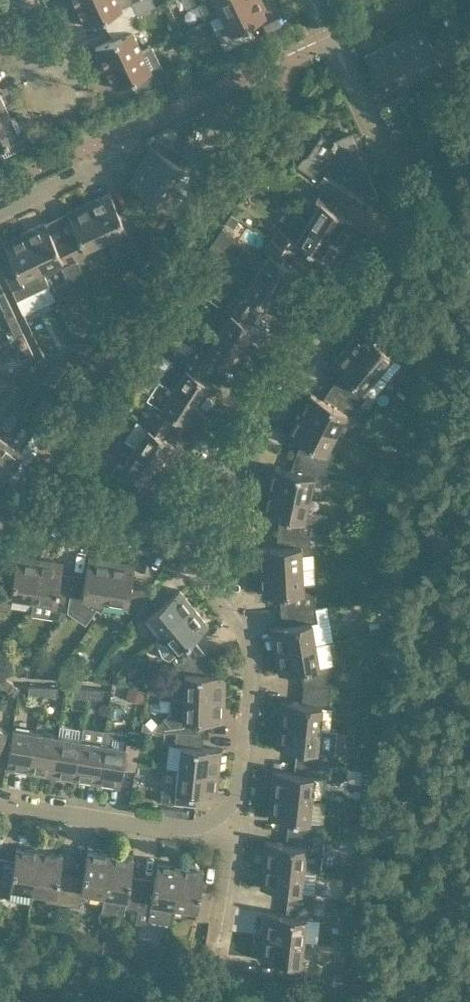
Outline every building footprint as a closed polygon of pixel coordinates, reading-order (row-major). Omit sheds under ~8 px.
[(72,6),(79,20),(82,18),(86,25),(106,15),(111,26),(137,14),(131,0),(86,0),(72,6)] [(198,1),(207,19),(220,12),(246,0),(199,0),(198,1)] [(262,0),(246,0),(220,12),(225,24),(214,29),(224,49),(254,35),(254,34),(249,36),(245,26),(266,16),(262,9),(265,8),(262,0)] [(133,33),(144,28),(137,14),(111,26),(116,36),(95,46),(99,54),(96,55),(102,68),(141,50),(133,33)] [(451,52),(442,32),(430,37),(424,27),(404,36),(420,69),(440,60),(439,57),(451,52)] [(420,69),(404,36),(384,45),(400,78),(406,92),(424,84),(420,69)] [(166,76),(160,63),(152,45),(102,68),(108,82),(111,80),(115,87),(136,77),(140,87),(136,90),(166,76)] [(400,78),(384,45),(364,54),(374,76),(367,80),(372,91),(400,78)] [(9,113),(0,93),(0,117),(9,113)] [(9,113),(0,117),(0,144),(19,135),(9,113)] [(425,128),(423,141),(432,142),(433,129),(425,128)] [(433,129),(432,142),(440,143),(442,130),(433,129)] [(331,145),(323,156),(318,154),(314,153),(309,154),(305,155),(302,158),(297,164),(320,179),(317,184),(322,187),(345,201),(352,191),(372,204),(373,202),(370,200),(375,192),(378,191),(364,160),(360,161),(358,156),(362,155),(352,132),(351,133),(336,140),(334,139),(330,144),(331,145)] [(291,147),(279,139),(271,150),(283,159),(291,147)] [(152,145),(140,163),(171,183),(188,157),(160,140),(155,147),(152,145)] [(184,191),(171,183),(140,163),(128,182),(148,195),(144,202),(155,209),(160,202),(172,209),(184,191)] [(355,222),(338,212),(345,201),(322,187),(315,198),(320,201),(308,220),(342,242),(355,222)] [(109,191),(88,201),(105,237),(123,229),(141,267),(152,254),(143,236),(129,204),(118,209),(109,191)] [(75,228),(65,233),(76,258),(88,252),(85,247),(105,237),(88,201),(67,210),(75,228)] [(239,217),(231,212),(226,221),(234,226),(239,217)] [(342,242),(308,220),(297,213),(285,231),(278,227),(271,238),(293,253),(300,242),(329,262),(342,242)] [(45,221),(24,230),(44,274),(45,274),(62,267),(70,283),(78,286),(87,282),(76,258),(65,233),(54,239),(45,221)] [(222,226),(212,242),(224,249),(233,234),(222,226)] [(44,274),(24,230),(3,240),(11,258),(0,263),(17,299),(49,284),(45,274),(44,274)] [(287,263),(293,253),(271,238),(264,249),(269,252),(256,271),(291,293),(304,273),(287,263)] [(224,249),(212,242),(199,261),(211,268),(224,249)] [(199,261),(191,274),(202,282),(211,268),(199,261)] [(278,313),(291,293),(256,271),(244,290),(239,286),(232,297),(255,312),(261,302),(278,313)] [(2,306),(10,303),(4,289),(0,291),(0,302),(2,306)] [(175,296),(162,315),(177,325),(189,305),(175,296)] [(248,322),(255,312),(232,297),(225,308),(230,312),(218,330),(252,352),(265,333),(248,322)] [(16,316),(10,303),(2,306),(8,320),(16,316)] [(162,315),(152,330),(167,339),(177,325),(162,315)] [(413,339),(392,322),(376,340),(361,328),(346,346),(378,372),(392,355),(397,359),(413,339)] [(29,343),(20,323),(12,327),(21,347),(29,343)] [(239,372),(252,352),(218,330),(206,349),(195,342),(188,353),(210,367),(217,357),(239,372)] [(33,352),(29,343),(21,347),(15,350),(19,358),(33,352)] [(378,372),(346,346),(331,364),(347,377),(337,388),(359,403),(368,393),(363,389),(378,372)] [(204,377),(210,367),(188,353),(180,348),(161,378),(208,408),(220,388),(204,377)] [(51,387),(63,369),(53,363),(41,381),(51,387)] [(195,428),(208,408),(161,378),(141,407),(149,412),(172,427),(178,417),(195,428)] [(349,423),(359,403),(337,388),(330,402),(310,392),(300,413),(336,431),(342,420),(349,423)] [(8,430),(18,415),(11,411),(1,425),(8,430)] [(14,434),(24,420),(28,415),(22,411),(18,416),(18,415),(8,430),(14,434)] [(165,437),(172,427),(149,412),(142,423),(137,420),(126,438),(135,444),(135,445),(169,467),(182,448),(165,437)] [(330,443),(336,431),(300,413),(289,433),(308,443),(302,456),(327,465),(332,456),(325,452),(330,443)] [(32,456),(42,425),(39,423),(22,450),(3,437),(0,441),(0,483),(5,476),(14,482),(32,456)] [(156,487),(169,467),(135,445),(123,464),(101,449),(94,460),(110,472),(133,486),(140,476),(156,487)] [(309,496),(314,474),(325,476),(327,465),(302,456),(299,470),(274,465),(269,488),(309,496)] [(326,515),(306,510),(309,496),(269,488),(264,511),(286,515),(282,530),(309,532),(322,533),(326,515)] [(302,567),(301,544),(310,544),(309,532),(282,530),(283,545),(260,546),(261,569),(302,567)] [(40,557),(17,554),(15,562),(4,560),(0,581),(0,605),(9,606),(11,594),(33,598),(40,557)] [(105,599),(111,559),(88,555),(85,575),(73,573),(71,583),(68,603),(74,604),(74,607),(89,617),(96,606),(101,610),(104,605),(105,599)] [(33,598),(30,614),(61,618),(67,609),(68,603),(71,583),(60,581),(63,561),(40,557),(33,598)] [(111,559),(105,599),(127,603),(125,609),(134,614),(150,586),(131,582),(134,562),(111,559)] [(303,591),(302,567),(261,569),(262,592),(287,591),(288,607),(315,604),(314,590),(303,591)] [(163,601),(150,586),(134,614),(143,619),(148,615),(162,632),(193,606),(179,588),(163,601)] [(317,620),(315,604),(288,607),(291,623),(271,627),(275,650),(315,643),(311,621),(317,620)] [(208,624),(193,606),(162,632),(162,633),(156,639),(163,654),(167,657),(171,653),(175,663),(205,653),(193,637),(208,624)] [(330,685),(327,663),(333,662),(329,640),(315,643),(275,650),(279,673),(300,669),(303,685),(330,685)] [(9,651),(1,645),(0,647),(0,663),(2,664),(9,651)] [(205,672),(205,653),(175,663),(178,673),(184,673),(183,695),(224,697),(225,673),(205,672)] [(0,673),(0,683),(7,688),(12,681),(0,673)] [(42,693),(43,684),(28,684),(28,692),(42,693)] [(57,694),(57,685),(43,684),(42,693),(57,694)] [(319,727),(322,705),(328,706),(330,685),(303,685),(301,702),(281,699),(279,722),(319,727)] [(87,696),(87,687),(73,686),(72,695),(87,696)] [(102,696),(102,688),(87,687),(87,696),(102,696)] [(223,720),(224,697),(183,695),(170,695),(170,696),(172,696),(171,711),(164,717),(163,716),(162,717),(163,718),(156,724),(156,729),(175,730),(175,731),(202,732),(203,719),(223,720)] [(317,749),(319,727),(279,722),(276,746),(296,748),(295,760),(321,763),(323,750),(317,749)] [(12,731),(7,730),(0,726),(0,762),(6,763),(12,731)] [(29,770),(36,730),(13,726),(12,731),(6,763),(6,767),(29,770)] [(52,774),(58,734),(36,730),(29,770),(52,774)] [(201,746),(202,732),(175,731),(174,744),(181,745),(178,767),(218,771),(221,748),(201,746)] [(74,778),(81,738),(58,734),(52,774),(74,778)] [(103,741),(81,738),(74,778),(96,781),(103,741)] [(103,741),(96,781),(120,785),(123,766),(135,768),(139,741),(126,739),(125,745),(103,741)] [(311,797),(314,775),(320,776),(321,763),(295,760),(293,772),(273,770),(271,793),(311,797)] [(331,764),(321,763),(320,776),(329,777),(331,764)] [(216,794),(218,771),(178,767),(175,789),(169,788),(163,788),(161,800),(195,804),(196,792),(216,794)] [(313,833),(315,820),(309,819),(311,797),(271,793),(268,816),(288,818),(287,830),(313,833)] [(321,868),(325,834),(313,833),(287,830),(285,842),(265,840),(263,863),(303,868),(303,866),(321,868)] [(39,849),(16,845),(12,867),(0,865),(0,866),(0,892),(10,893),(9,898),(29,901),(31,889),(33,889),(39,849)] [(39,849),(33,889),(54,893),(53,901),(66,903),(70,876),(59,874),(62,853),(39,849)] [(70,876),(66,903),(79,905),(82,889),(104,893),(110,852),(87,849),(82,878),(70,876)] [(133,856),(110,852),(104,893),(105,893),(102,910),(123,913),(124,904),(137,907),(142,880),(130,878),(133,856)] [(174,904),(180,864),(157,860),(153,881),(142,880),(137,907),(150,909),(149,918),(171,922),(174,904)] [(180,864),(174,904),(196,908),(195,915),(207,917),(208,910),(211,891),(199,889),(203,868),(199,867),(197,864),(195,862),(192,861),(189,861),(186,862),(184,864),(180,864)] [(301,890),(303,868),(263,863),(260,886),(288,890),(286,902),(313,905),(315,891),(301,890)] [(312,918),(313,905),(286,902),(285,913),(265,911),(262,934),(303,939),(306,917),(312,918)] [(300,961),(303,939),(262,934),(260,958),(280,960),(278,972),(305,975),(306,962),(300,961)]
